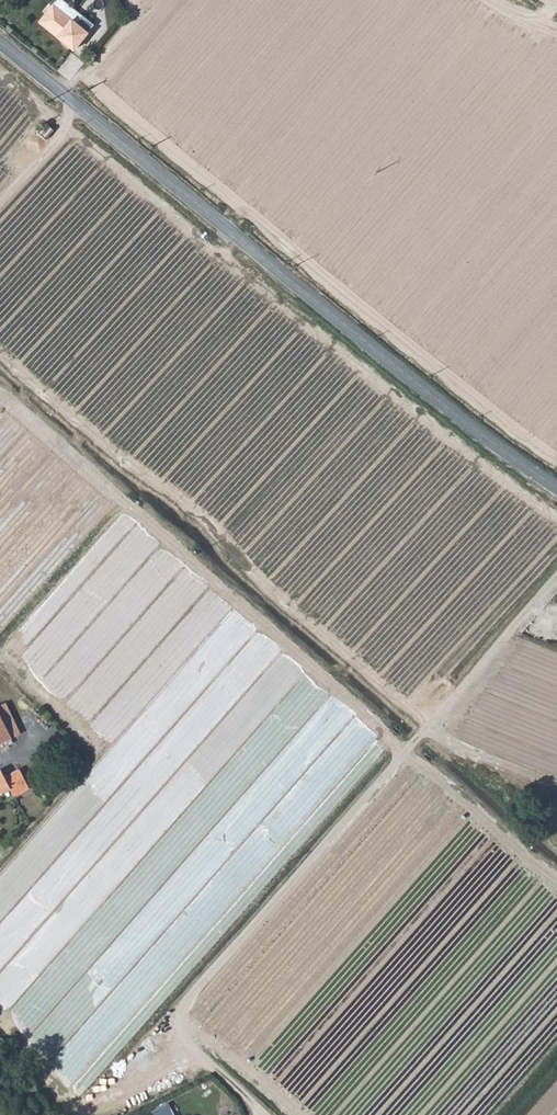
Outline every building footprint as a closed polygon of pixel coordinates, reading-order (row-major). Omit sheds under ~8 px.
[(73,49),(93,25),(82,17),(76,24),(53,6),(40,22),(73,49)] [(39,133),(46,138),(53,129),(47,124),(39,133)] [(11,739),(9,733),(17,730),(4,703),(0,705),(0,744),(11,739)] [(0,769),(0,792),(8,788),(10,793),(24,786),(17,765),(13,765),(6,767),(0,769)]
